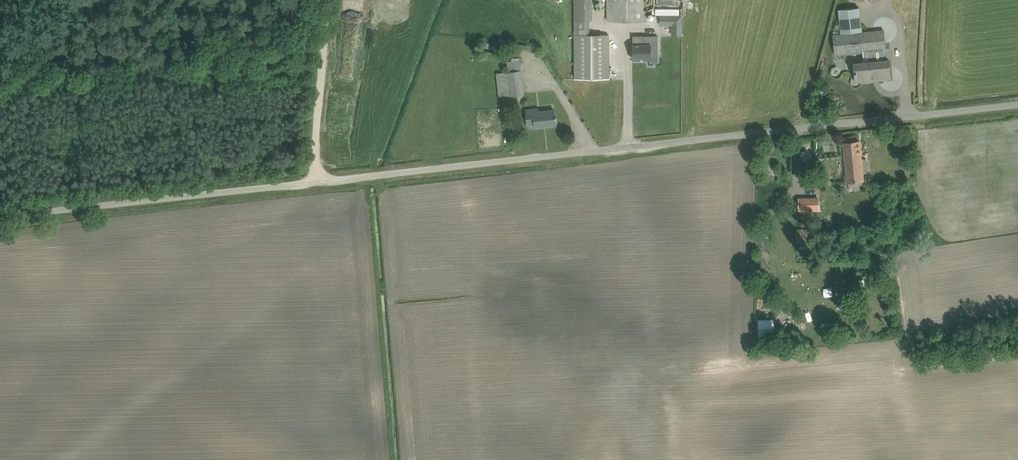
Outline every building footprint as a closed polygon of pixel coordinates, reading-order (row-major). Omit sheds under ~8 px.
[(592,20),(592,0),(575,0),(575,20),(575,34),(575,68),(575,78),(609,78),(608,34),(590,34),(590,20),(592,20)] [(647,0),(608,0),(608,20),(647,21),(647,0)] [(836,54),(863,51),(864,62),(854,63),(856,82),(891,78),(889,59),(886,60),(884,49),(886,49),(884,30),(862,32),(860,7),(838,9),(841,34),(834,35),(836,54)] [(673,24),(673,35),(683,35),(683,15),(674,15),(661,15),(661,25),(668,24),(673,24)] [(651,36),(642,36),(634,36),(634,59),(651,59),(651,44),(651,36)] [(506,96),(513,95),(513,99),(517,98),(516,95),(525,94),(522,70),(521,70),(520,60),(508,61),(509,71),(503,72),(506,96)] [(535,127),(556,125),(555,109),(539,111),(538,108),(526,110),(528,125),(535,124),(535,127)] [(844,142),(848,182),(864,180),(860,140),(844,142)] [(798,199),(798,217),(817,217),(817,210),(822,210),(822,199),(798,199)] [(809,243),(809,228),(796,228),(796,243),(809,243)] [(772,330),(771,318),(758,318),(758,331),(772,330)]
